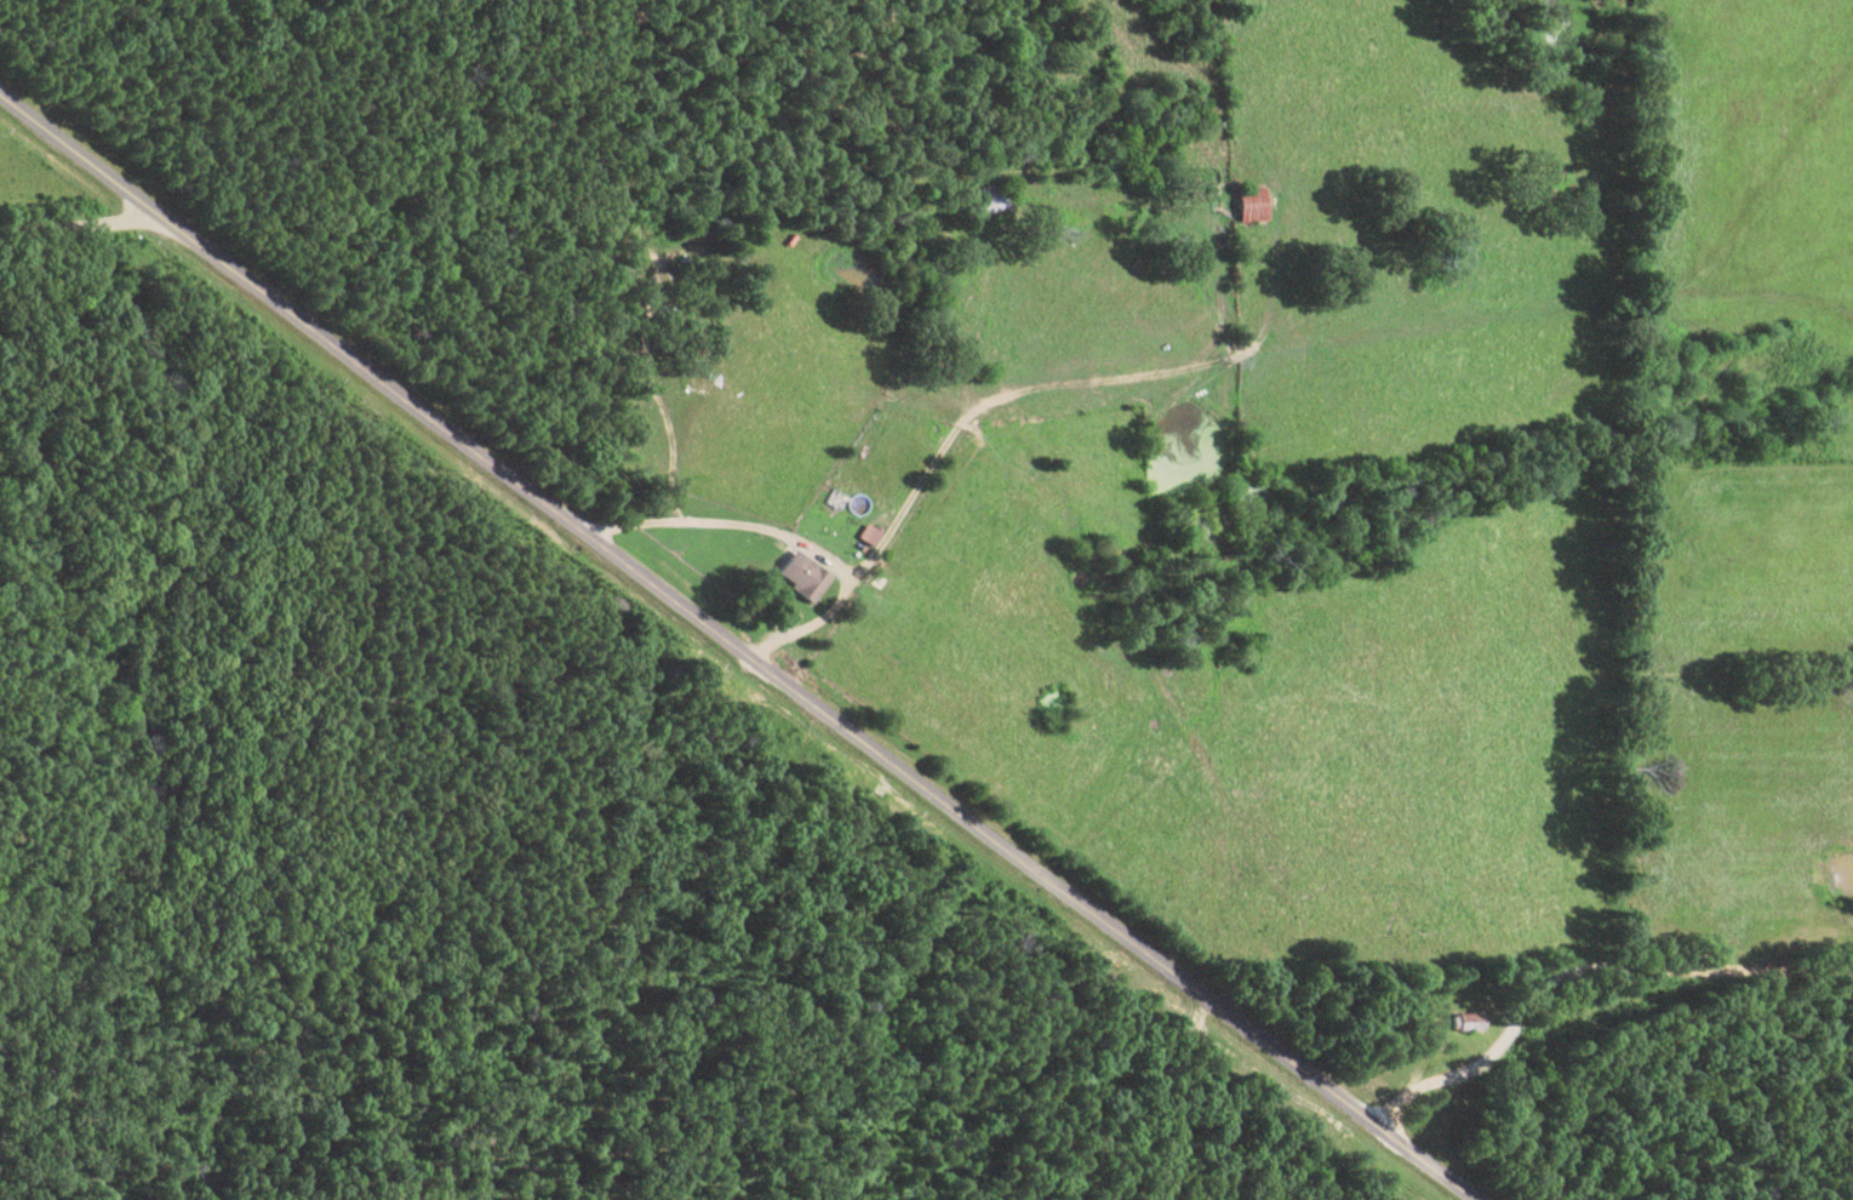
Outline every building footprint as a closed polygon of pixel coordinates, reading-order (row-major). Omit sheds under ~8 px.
[(971,191),(976,218),(1002,213),(997,187),(971,191)] [(1227,225),(1256,225),(1256,192),(1227,192),(1227,225)] [(825,582),(785,551),(766,576),(805,607),(825,582)] [(1433,1033),(1468,1033),(1468,1015),(1433,1015),(1433,1033)]
